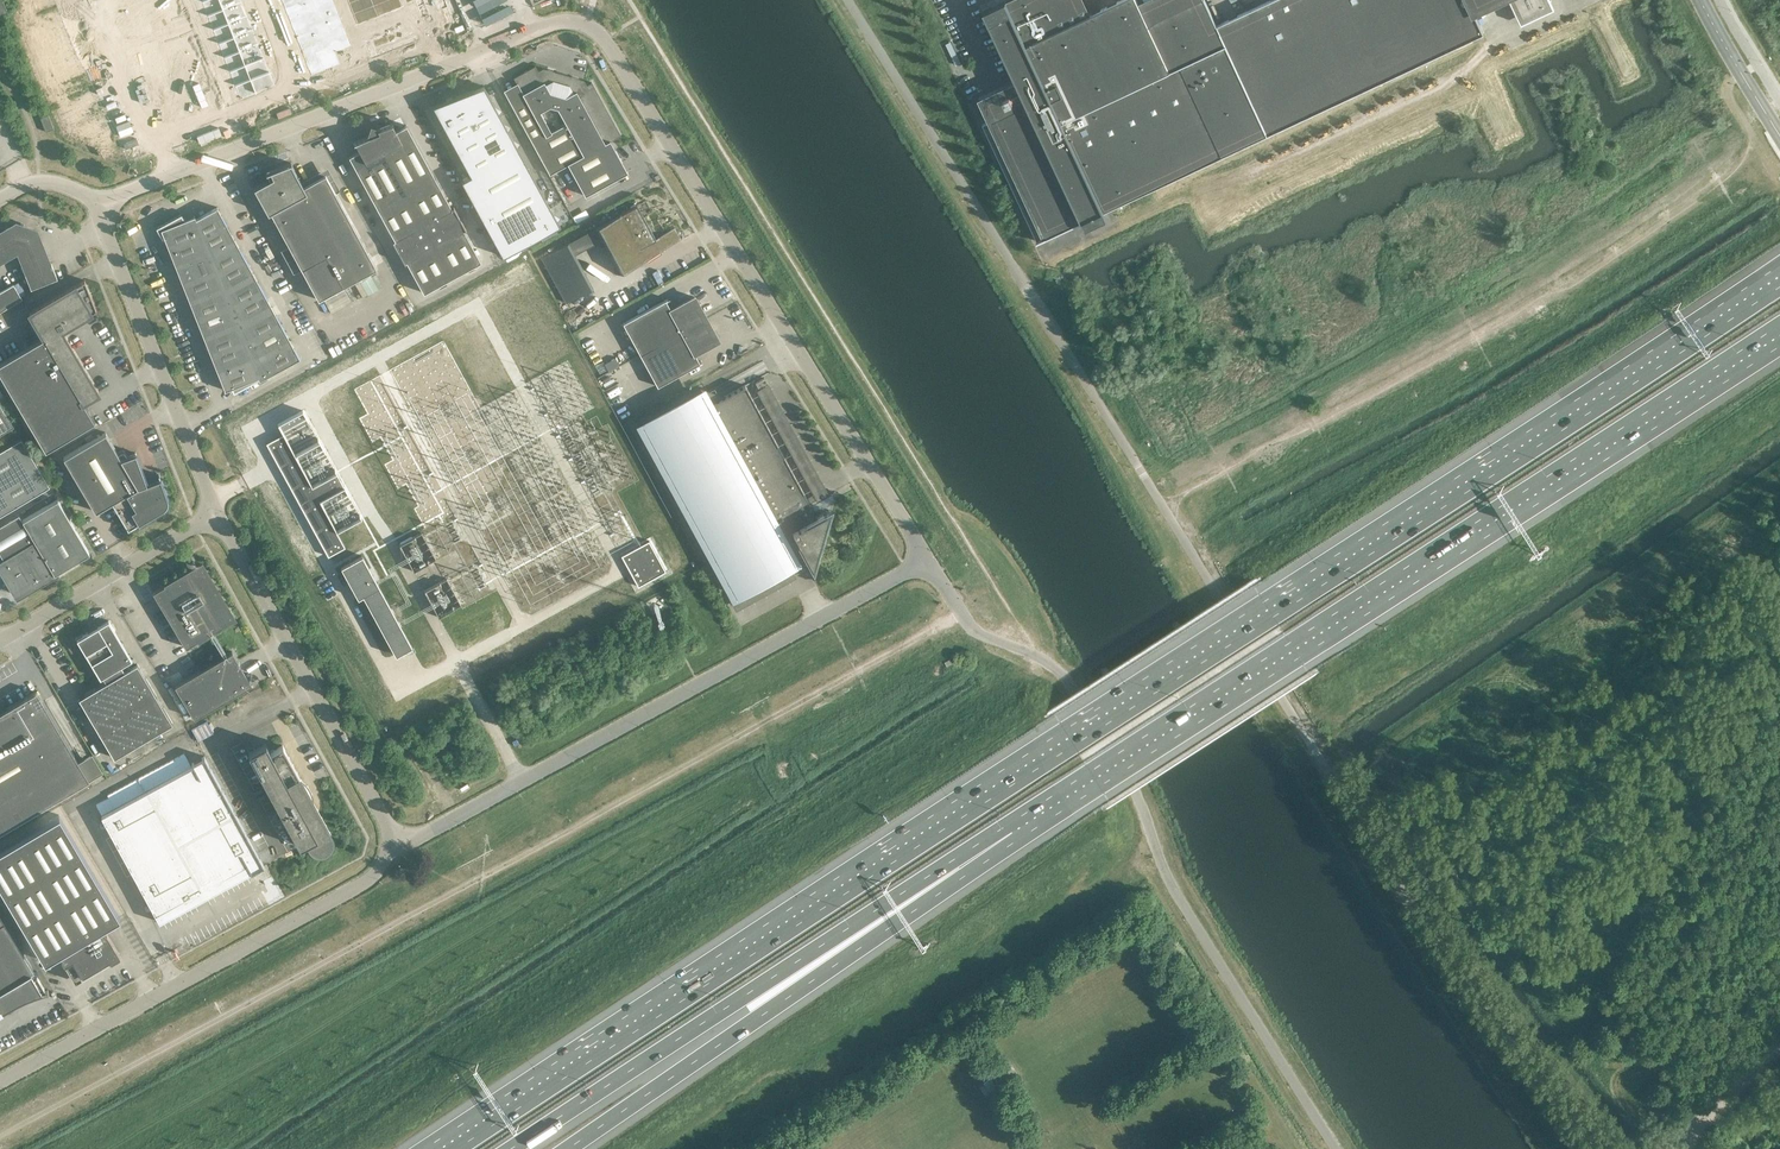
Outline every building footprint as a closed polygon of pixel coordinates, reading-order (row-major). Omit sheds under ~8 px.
[(38,0),(4,0),(8,12),(38,0)] [(168,25),(158,0),(77,0),(27,20),(48,73),(168,25)] [(201,1),(207,15),(223,9),(219,0),(205,0),(201,1)] [(223,9),(242,2),(241,0),(219,0),(223,9)] [(282,2),(288,16),(316,5),(314,0),(287,0),(282,2)] [(316,5),(322,19),(327,32),(333,46),(335,52),(366,40),(373,58),(455,25),(445,0),(314,0),(316,5)] [(1006,0),(1005,1),(1010,12),(990,21),(985,10),(983,11),(1016,80),(1027,103),(983,124),(1037,241),(1267,133),(1217,25),(1205,0),(1198,0),(1172,12),(1172,13),(1148,24),(1137,0),(1120,0),(1059,29),(1045,0),(1008,0),(1006,1),(1006,0)] [(1341,0),(1270,0),(1217,25),(1267,133),(1379,81),(1341,0)] [(1379,81),(1484,32),(1472,7),(1486,0),(1341,0),(1379,81)] [(1521,23),(1553,8),(1549,0),(1510,0),(1521,23)] [(242,2),(223,9),(228,23),(247,16),(242,2)] [(316,5),(288,16),(293,30),(322,19),(316,5)] [(223,9),(207,15),(212,29),(228,23),(223,9)] [(247,16),(228,23),(234,37),(253,30),(247,16)] [(322,19),(293,30),(299,44),(327,32),(322,19)] [(228,23),(212,29),(218,43),(234,37),(228,23)] [(253,30),(234,37),(239,51),(258,44),(253,30)] [(327,32),(299,44),(304,58),(333,46),(327,32)] [(55,122),(199,65),(186,33),(40,91),(46,107),(49,106),(55,122)] [(234,37),(218,43),(223,57),(239,51),(234,37)] [(258,44),(239,51),(245,65),(264,58),(258,44)] [(333,46),(304,58),(310,72),(339,61),(335,52),(333,46)] [(239,51),(223,57),(229,71),(245,65),(239,51)] [(264,58),(245,65),(250,79),(269,72),(264,58)] [(245,65),(229,71),(235,85),(250,79),(245,65)] [(538,71),(535,65),(513,77),(522,93),(510,99),(504,89),(503,90),(565,202),(567,201),(552,173),(567,164),(585,196),(627,172),(627,171),(621,174),(617,166),(622,163),(610,141),(621,135),(592,82),(586,85),(584,80),(571,76),(566,79),(558,77),(556,72),(543,68),(538,71)] [(269,72),(250,79),(256,94),(275,86),(269,72)] [(250,79),(235,85),(240,100),(256,94),(250,79)] [(433,106),(444,126),(453,121),(491,100),(484,86),(453,98),(453,99),(447,103),(446,101),(433,106)] [(501,116),(491,100),(453,121),(444,126),(453,142),(501,116)] [(54,128),(48,115),(40,118),(46,132),(54,128)] [(510,133),(501,116),(453,142),(462,159),(510,133)] [(378,132),(373,133),(399,181),(428,166),(406,125),(395,131),(391,123),(392,123),(392,122),(376,128),(377,129),(378,132)] [(399,181),(373,133),(353,141),(353,142),(354,142),(359,150),(348,156),(371,197),(399,181)] [(519,150),(510,133),(462,159),(471,175),(480,170),(480,171),(519,150)] [(560,225),(519,150),(480,171),(480,170),(471,175),(461,180),(503,256),(541,235),(560,225)] [(265,212),(313,299),(371,268),(320,174),(298,186),(285,162),(260,172),(261,173),(265,171),(267,177),(248,187),(255,200),(257,199),(259,203),(257,203),(263,213),(265,212)] [(451,208),(428,166),(399,181),(429,235),(457,219),(455,215),(457,214),(453,206),(452,207),(453,207),(451,208)] [(429,235),(399,181),(371,197),(394,239),(393,240),(392,240),(395,247),(396,247),(398,246),(400,250),(429,235)] [(596,227),(591,229),(592,230),(596,228),(602,238),(597,241),(598,241),(602,239),(608,249),(604,252),(604,253),(608,250),(614,261),(610,263),(610,264),(614,261),(620,272),(616,274),(616,275),(621,273),(681,239),(675,227),(655,238),(637,205),(596,227)] [(194,215),(189,217),(197,235),(226,224),(217,207),(196,218),(194,215)] [(164,239),(167,246),(197,235),(189,217),(184,219),(181,213),(156,227),(163,240),(164,239)] [(459,223),(457,219),(429,235),(452,277),(480,261),(463,230),(465,229),(465,230),(466,229),(462,222),(459,223)] [(0,236),(0,258),(17,248),(20,249),(29,272),(25,274),(31,288),(57,278),(51,263),(47,265),(38,242),(40,241),(36,230),(16,223),(6,229),(7,232),(0,236)] [(236,242),(226,224),(197,235),(206,253),(236,242)] [(206,253),(197,235),(167,246),(175,265),(206,253)] [(452,277),(429,235),(400,250),(402,255),(400,256),(404,263),(405,262),(404,262),(406,261),(423,292),(452,277)] [(246,259),(236,242),(206,253),(214,271),(246,259)] [(214,271),(206,253),(175,265),(182,283),(214,271)] [(255,276),(246,259),(214,271),(222,289),(255,276)] [(222,289),(214,271),(182,283),(189,302),(222,289)] [(264,293),(255,276),(222,289),(229,306),(264,293)] [(44,337),(0,363),(0,374),(45,450),(94,421),(83,402),(98,393),(61,330),(96,309),(84,280),(29,313),(44,337)] [(0,292),(0,312),(22,299),(13,284),(0,292)] [(229,306),(222,289),(189,302),(196,319),(229,306)] [(273,309),(264,293),(229,306),(237,323),(273,309)] [(623,323),(640,354),(704,319),(701,314),(703,313),(694,296),(670,310),(665,301),(668,299),(667,298),(623,323)] [(237,323),(229,306),(196,319),(203,336),(237,323)] [(282,326),(273,309),(237,323),(245,340),(282,326)] [(707,325),(704,319),(640,354),(657,386),(702,362),(701,360),(699,362),(694,353),(718,340),(709,324),(707,325)] [(245,340),(237,323),(203,336),(210,354),(245,340)] [(291,343),(282,326),(245,340),(253,358),(291,343)] [(253,358),(245,340),(210,354),(217,372),(253,358)] [(300,358),(291,343),(253,358),(262,378),(300,358)] [(262,378),(253,358),(217,372),(224,390),(230,387),(234,393),(259,380),(262,378)] [(768,383),(765,377),(755,383),(758,388),(768,383)] [(804,492),(745,385),(709,405),(702,393),(642,426),(733,594),(794,561),(791,556),(802,550),(808,561),(812,567),(814,561),(827,516),(829,509),(823,513),(816,516),(803,493),(804,492)] [(14,425),(0,402),(0,433),(14,425)] [(286,432),(269,441),(331,554),(348,545),(339,529),(364,516),(306,408),(281,422),(286,432)] [(120,502),(136,529),(172,508),(173,507),(174,507),(174,506),(175,505),(176,504),(176,503),(176,501),(176,500),(176,499),(176,498),(176,497),(167,474),(166,475),(168,478),(155,483),(144,453),(129,458),(114,432),(71,457),(104,512),(120,502)] [(21,438),(0,450),(0,515),(50,486),(21,438)] [(34,541),(0,561),(0,570),(14,593),(15,593),(14,592),(21,594),(21,595),(56,574),(55,574),(55,573),(89,553),(57,499),(22,520),(34,541)] [(652,540),(624,556),(641,586),(669,571),(652,540)] [(391,609),(361,555),(341,566),(358,598),(363,595),(396,655),(411,646),(398,622),(391,609)] [(165,587),(164,585),(152,592),(185,647),(197,640),(195,638),(231,617),(207,577),(204,574),(201,572),(198,572),(194,573),(191,572),(165,587)] [(113,624),(81,642),(104,681),(107,679),(110,685),(83,701),(118,760),(176,726),(141,666),(129,674),(126,668),(136,662),(113,624)] [(240,655),(234,658),(182,689),(202,722),(259,688),(240,655)] [(89,780),(36,691),(0,713),(0,833),(89,780)] [(310,845),(311,845),(311,846),(312,846),(312,847),(313,847),(313,848),(314,848),(315,848),(315,849),(316,849),(317,849),(318,849),(319,849),(320,849),(321,849),(322,849),(323,849),(324,849),(324,848),(325,848),(326,848),(326,847),(327,847),(327,846),(328,846),(328,845),(329,845),(329,844),(330,844),(330,843),(330,842),(331,842),(331,841),(331,840),(331,839),(331,838),(331,837),(331,836),(331,835),(331,834),(331,833),(330,833),(330,832),(314,802),(313,801),(312,801),(310,800),(308,798),(307,796),(306,795),(307,794),(307,793),(308,793),(308,792),(307,791),(307,790),(306,790),(306,789),(305,789),(304,789),(303,789),(303,788),(302,786),(301,783),(301,781),(302,780),(301,779),(282,745),(270,751),(266,743),(248,752),(299,846),(308,841),(309,843),(309,844),(310,844),(310,845)] [(158,913),(201,890),(202,890),(202,891),(203,891),(204,891),(205,891),(205,890),(206,890),(206,889),(206,888),(206,887),(226,876),(228,880),(229,879),(227,876),(249,863),(253,870),(253,871),(256,870),(263,866),(266,864),(206,755),(204,756),(205,759),(197,763),(196,760),(193,761),(195,764),(103,814),(161,921),(162,920),(158,913)] [(0,849),(0,886),(45,961),(59,952),(62,957),(75,980),(102,964),(101,963),(109,958),(110,960),(118,955),(105,932),(102,927),(119,917),(59,814),(0,849)] [(0,924),(0,1012),(12,1005),(13,1005),(14,1004),(15,1003),(16,1003),(18,1002),(19,1001),(21,1000),(23,1000),(24,999),(25,998),(26,998),(28,997),(30,997),(31,996),(32,996),(34,995),(36,994),(37,994),(39,993),(41,993),(42,992),(43,992),(45,992),(46,991),(48,991),(48,990),(45,991),(36,975),(33,977),(30,972),(34,971),(4,921),(0,924)]
